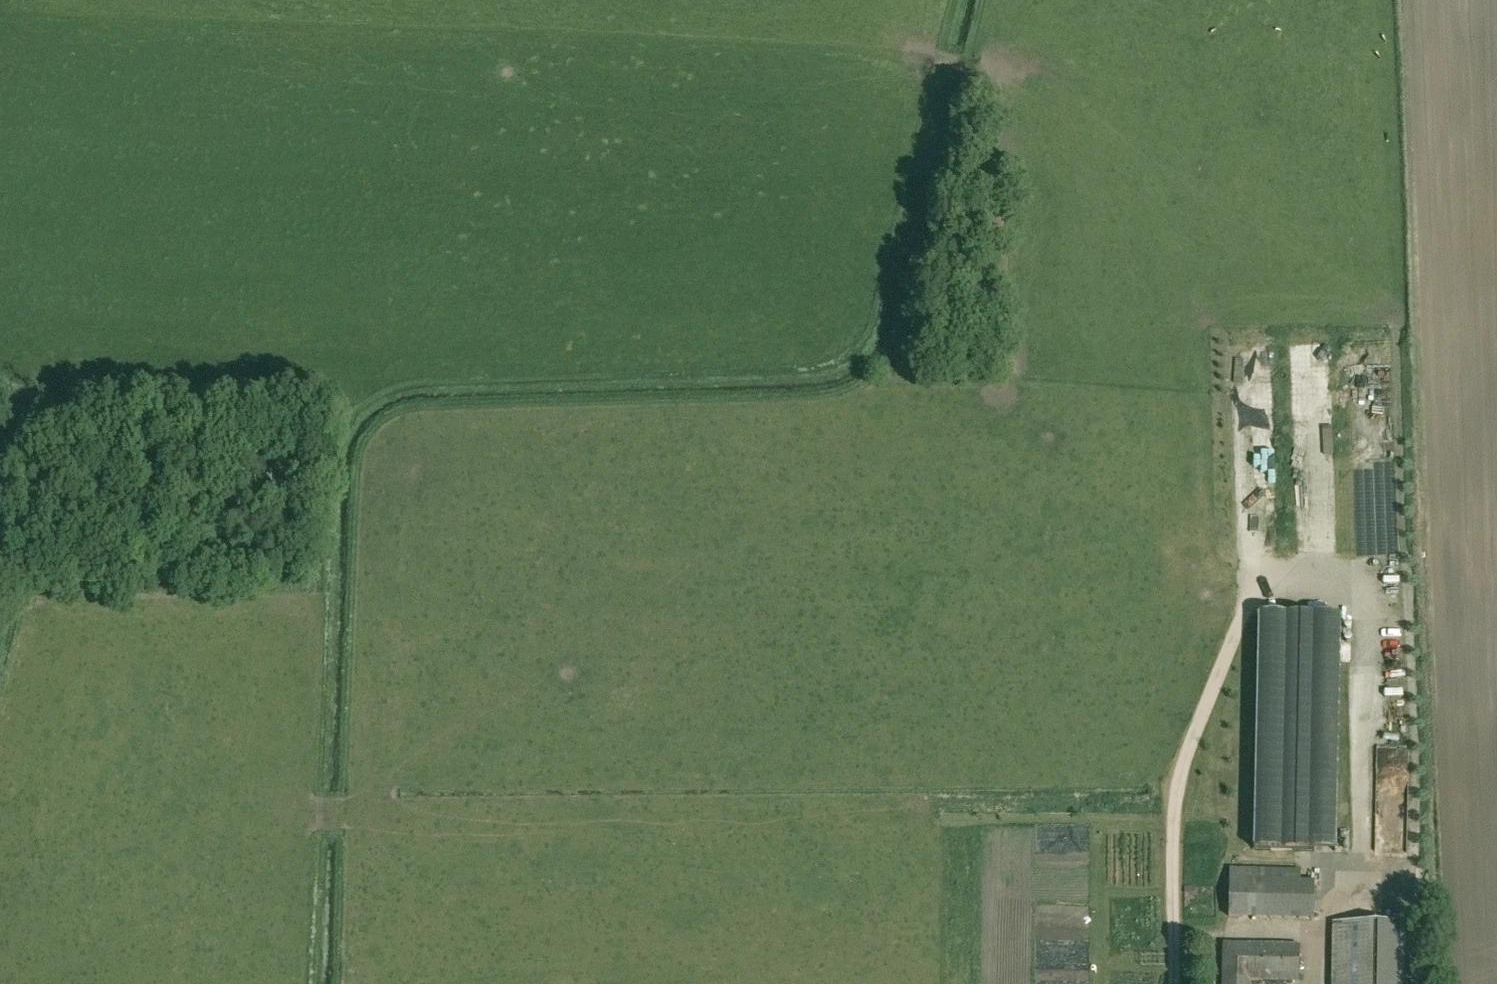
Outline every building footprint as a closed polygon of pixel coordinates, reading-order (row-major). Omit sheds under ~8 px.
[(1314,851),(1335,851),(1340,617),(1259,615),(1254,850),(1314,851)] [(1365,828),(1366,853),(1394,852),(1393,827),(1365,828)] [(1300,880),(1301,869),(1230,868),(1230,918),(1314,921),(1315,881),(1300,880)] [(1421,924),(1333,922),(1332,983),(1420,983),(1421,924)] [(1300,944),(1224,944),(1223,983),(1251,983),(1251,980),(1300,980),(1300,944)]
